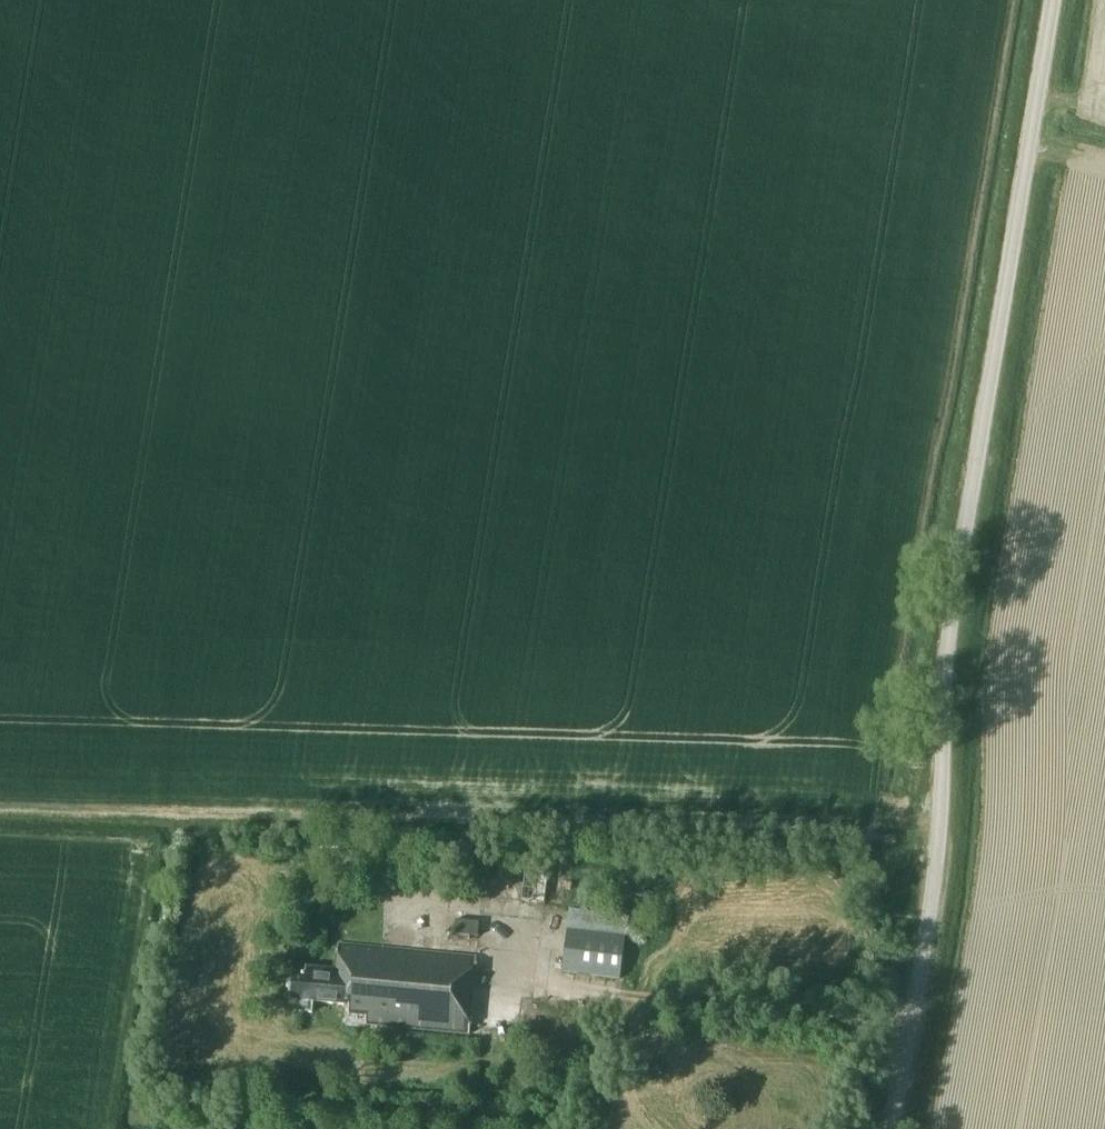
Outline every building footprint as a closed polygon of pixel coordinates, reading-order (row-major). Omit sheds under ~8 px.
[(545,904),(550,867),(527,864),(522,901),(545,904)] [(620,979),(628,919),(570,910),(562,971),(620,979)] [(480,922),(455,921),(454,935),(479,937),(480,922)] [(478,957),(338,944),(335,970),(307,967),(306,974),(293,973),(289,981),(288,991),(290,1000),(299,1001),(298,1011),(313,1013),(314,1002),(350,1005),(349,1014),(365,1016),(365,1024),(472,1034),(478,957)]
